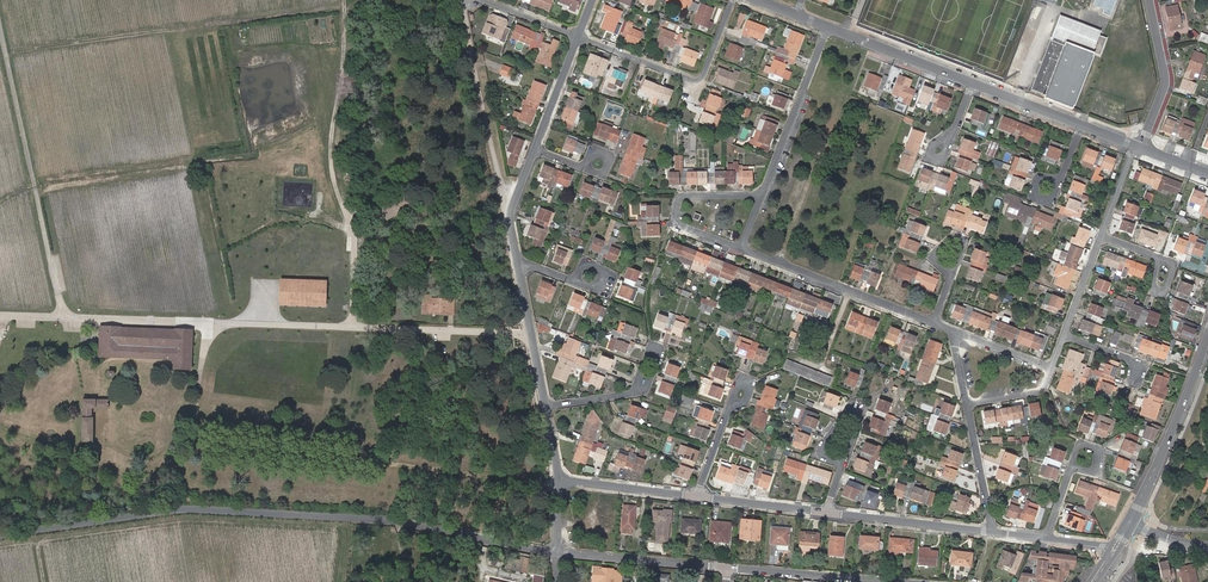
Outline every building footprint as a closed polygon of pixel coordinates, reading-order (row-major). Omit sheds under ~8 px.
[(529,3),(542,8),(549,11),(553,0),(530,0),(529,3)] [(559,3),(570,7),(569,10),(575,13),(576,9),(578,10),(579,7),(577,6),(579,1),(580,0),(560,0),(559,3)] [(1102,13),(1110,17),(1117,0),(1094,0),(1093,6),(1104,10),(1102,13)] [(685,7),(668,1),(667,5),(683,11),(685,7)] [(692,10),(695,3),(691,1),(689,7),(688,9),(687,12),(691,13),(692,10)] [(701,4),(699,10),(706,13),(708,7),(701,4)] [(1182,24),(1178,5),(1166,8),(1171,30),(1179,29),(1178,24),(1182,24)] [(613,23),(617,25),(622,12),(609,7),(602,26),(607,28),(610,29),(613,23)] [(706,13),(699,10),(694,23),(706,28),(710,29),(712,24),(708,22),(713,9),(708,7),(706,13)] [(1101,31),(1060,14),(1052,34),(1095,51),(1095,54),(1102,57),(1109,38),(1100,35),(1101,31)] [(492,22),(487,35),(499,40),(498,42),(500,42),(505,43),(507,36),(509,30),(505,28),(507,25),(507,24),(506,21),(492,15),(489,16),(487,20),(492,22)] [(663,26),(664,22),(658,20),(655,27),(659,28),(660,25),(663,26)] [(750,36),(761,40),(766,28),(747,20),(742,33),(744,34),(744,36),(742,35),(740,38),(756,44),(767,48),(767,46),(756,42),(753,41),(753,40),(749,38),(750,36)] [(624,21),(623,25),(620,32),(623,33),(622,37),(626,38),(629,28),(626,27),(627,24),(628,22),(624,21)] [(526,38),(529,30),(517,25),(511,38),(530,45),(532,40),(526,38)] [(626,38),(624,41),(637,45),(642,33),(631,29),(629,28),(626,38)] [(663,29),(658,42),(656,47),(663,49),(665,44),(671,46),(670,47),(673,48),(675,44),(676,42),(673,41),(676,34),(663,29)] [(537,33),(529,30),(526,38),(532,40),(530,45),(528,49),(533,53),(535,48),(537,42),(534,41),(534,40),(537,33)] [(783,38),(788,40),(791,31),(787,30),(783,38)] [(799,47),(804,35),(791,31),(788,40),(784,49),(778,47),(776,52),(777,52),(790,57),(795,59),(799,47)] [(1201,33),(1199,40),(1207,43),(1207,41),(1207,36),(1201,33)] [(1072,108),(1094,52),(1079,47),(1051,35),(1049,40),(1047,45),(1049,46),(1048,48),(1046,47),(1041,61),(1042,62),(1042,64),(1040,63),(1036,74),(1037,75),(1036,78),(1035,77),(1030,89),(1042,94),(1042,95),(1043,96),(1043,98),(1072,109),(1072,108)] [(676,42),(675,44),(673,49),(673,50),(672,52),(676,53),(679,46),(681,39),(682,38),(678,36),(676,42)] [(756,44),(740,38),(739,42),(747,45),(754,48),(756,44)] [(681,39),(679,46),(676,53),(679,55),(679,56),(683,58),(681,62),(694,66),(699,54),(682,47),(685,40),(681,39)] [(551,60),(558,42),(553,40),(551,46),(544,43),(541,42),(541,44),(537,42),(535,48),(541,50),(536,62),(550,68),(553,61),(551,60)] [(738,60),(743,48),(730,43),(725,55),(738,60)] [(1198,73),(1205,55),(1194,51),(1186,72),(1193,75),(1194,71),(1198,73)] [(790,57),(777,52),(770,69),(765,67),(763,73),(768,75),(769,72),(788,80),(791,73),(784,70),(786,64),(783,63),(779,62),(780,57),(784,59),(788,60),(790,57)] [(588,59),(583,71),(596,76),(597,74),(602,75),(604,71),(608,60),(603,58),(598,56),(596,62),(588,59)] [(608,60),(604,71),(602,75),(601,77),(605,79),(609,69),(612,61),(608,60)] [(512,69),(503,66),(500,74),(509,78),(512,69)] [(717,78),(716,81),(728,86),(730,81),(735,83),(738,75),(718,67),(716,72),(719,73),(717,78)] [(614,69),(609,81),(606,88),(612,90),(614,84),(621,87),(626,73),(618,69),(617,71),(614,69)] [(864,86),(877,91),(882,79),(869,73),(864,86)] [(885,83),(888,76),(884,75),(882,82),(876,97),(880,98),(884,88),(885,83)] [(892,78),(888,76),(885,83),(884,88),(887,89),(889,85),(892,78)] [(905,85),(897,82),(892,94),(904,99),(912,81),(907,78),(905,85)] [(526,100),(530,102),(538,105),(540,100),(539,99),(542,92),(543,93),(545,85),(533,80),(528,95),(526,100)] [(654,96),(658,87),(654,85),(650,83),(651,82),(644,80),(640,91),(650,95),(654,96)] [(919,96),(933,102),(936,93),(932,91),(933,90),(929,89),(929,88),(923,86),(919,96)] [(661,89),(658,87),(654,96),(658,98),(663,100),(663,102),(667,104),(668,102),(673,91),(666,88),(666,89),(662,88),(661,89)] [(720,91),(730,95),(746,101),(747,98),(731,92),(721,87),(720,91)] [(784,102),(786,98),(785,97),(787,93),(778,90),(772,104),(784,109),(786,103),(784,102)] [(568,103),(567,107),(577,111),(582,97),(573,93),(571,97),(569,96),(567,103),(568,103)] [(936,93),(933,102),(930,110),(940,114),(942,109),(946,110),(950,99),(944,96),(944,98),(939,96),(940,94),(936,93)] [(708,105),(706,108),(716,112),(721,98),(719,97),(712,94),(710,94),(707,100),(709,100),(707,104),(708,105)] [(1196,102),(1205,105),(1207,99),(1198,96),(1196,102)] [(538,105),(530,102),(526,100),(523,99),(521,104),(524,105),(520,114),(514,111),(512,117),(530,124),(533,117),(532,116),(535,109),(536,110),(538,105)] [(565,111),(564,111),(561,117),(563,118),(562,121),(566,123),(571,125),(573,121),(578,124),(582,113),(577,111),(567,107),(565,111)] [(748,117),(751,109),(745,107),(742,115),(748,117)] [(716,112),(706,108),(705,112),(704,112),(703,116),(701,115),(699,122),(711,126),(715,128),(720,114),(716,112)] [(973,115),(972,119),(971,123),(981,126),(986,112),(975,108),(972,114),(973,115)] [(986,112),(981,126),(984,128),(990,114),(986,112)] [(1019,131),(1022,123),(1017,121),(1016,122),(1009,119),(1010,118),(1003,115),(998,127),(1013,133),(1010,138),(1015,140),(1017,135),(1019,131)] [(773,130),(775,131),(777,125),(775,124),(777,120),(767,117),(763,116),(758,129),(762,130),(772,134),(773,130)] [(1172,131),(1176,133),(1179,124),(1181,121),(1167,116),(1166,118),(1162,129),(1167,132),(1168,129),(1172,131)] [(729,134),(735,120),(731,118),(723,140),(730,143),(733,135),(729,134)] [(1179,124),(1176,133),(1179,134),(1184,136),(1183,138),(1188,140),(1192,129),(1187,127),(1190,121),(1182,118),(1181,121),(1179,124)] [(594,133),(598,135),(603,124),(598,122),(594,133)] [(1027,125),(1022,123),(1019,131),(1024,133),(1022,137),(1036,143),(1041,130),(1034,128),(1033,129),(1026,126),(1027,125)] [(610,127),(603,124),(598,135),(598,136),(603,138),(603,136),(608,138),(608,137),(612,139),(612,138),(616,139),(619,131),(615,129),(610,127)] [(769,145),(772,139),(770,139),(772,134),(762,130),(758,129),(757,128),(753,139),(751,138),(749,142),(766,148),(768,149),(769,145)] [(905,148),(910,150),(917,153),(919,148),(917,147),(920,140),(921,141),(924,133),(912,128),(907,144),(905,148)] [(627,148),(625,153),(633,156),(635,151),(640,153),(645,138),(633,133),(630,141),(631,142),(628,149),(627,148)] [(568,150),(572,151),(572,150),(576,152),(580,142),(581,139),(568,135),(567,137),(562,149),(567,151),(568,150)] [(520,149),(521,149),(524,141),(512,136),(506,151),(511,153),(509,158),(517,161),(518,155),(517,155),(520,149)] [(961,150),(960,153),(970,157),(972,150),(975,143),(963,139),(961,145),(962,146),(960,150),(961,150)] [(1058,156),(1060,150),(1061,150),(1063,145),(1052,140),(1049,145),(1047,144),(1043,155),(1042,154),(1040,158),(1043,159),(1053,163),(1055,159),(1055,160),(1057,156),(1058,156)] [(580,142),(576,152),(582,154),(586,144),(580,142)] [(738,147),(728,143),(729,152),(738,153),(738,147)] [(993,149),(984,145),(981,151),(990,155),(993,149)] [(1092,152),(1096,154),(1100,156),(1101,152),(1085,146),(1080,160),(1080,164),(1081,159),(1085,149),(1093,152),(1092,152)] [(917,153),(910,150),(905,148),(903,153),(898,167),(910,172),(912,165),(911,164),(914,157),(915,157),(917,153)] [(1096,165),(1100,156),(1096,154),(1092,152),(1093,152),(1085,149),(1081,159),(1080,164),(1095,169),(1096,165)] [(972,150),(970,157),(977,160),(979,153),(972,150)] [(633,156),(625,153),(624,158),(622,165),(621,165),(618,172),(630,177),(636,163),(631,161),(633,156)] [(970,157),(960,153),(958,157),(960,158),(959,161),(957,161),(954,167),(967,172),(971,162),(968,161),(970,157)] [(679,183),(682,183),(682,172),(682,167),(682,156),(675,156),(675,172),(668,172),(669,185),(675,185),(675,184),(679,184),(679,183)] [(1104,157),(1100,156),(1096,165),(1095,169),(1090,180),(1095,182),(1101,184),(1103,179),(1098,177),(1101,169),(1099,168),(1099,166),(1110,171),(1115,160),(1108,157),(1107,158),(1104,157)] [(1010,171),(1013,172),(1023,176),(1024,172),(1025,173),(1026,169),(1028,169),(1030,162),(1019,158),(1016,157),(1010,171)] [(517,161),(509,158),(507,164),(514,167),(517,161)] [(709,172),(709,183),(714,183),(718,183),(718,184),(724,184),(724,172),(724,167),(714,167),(714,162),(709,162),(709,168),(709,172)] [(734,183),(738,182),(738,172),(738,166),(738,162),(733,162),(733,164),(728,164),(728,172),(724,172),(724,184),(730,184),(730,183),(734,183)] [(1026,169),(1025,173),(1024,172),(1023,176),(1026,177),(1027,173),(1031,163),(1030,162),(1028,169),(1026,169)] [(553,182),(556,172),(553,171),(553,170),(549,169),(549,167),(543,165),(538,176),(539,177),(537,180),(548,185),(547,187),(550,188),(553,182)] [(682,172),(682,183),(686,183),(686,184),(690,184),(690,185),(696,184),(696,172),(693,172),(693,167),(682,167),(682,172)] [(706,183),(709,183),(709,172),(709,168),(706,168),(706,172),(696,172),(696,184),(702,184),(706,183)] [(922,168),(917,179),(925,182),(924,187),(929,189),(930,184),(934,175),(931,173),(931,172),(927,171),(927,170),(922,168)] [(1159,183),(1162,175),(1157,173),(1157,175),(1149,172),(1150,170),(1142,168),(1137,180),(1153,186),(1152,188),(1156,190),(1159,183)] [(738,172),(738,182),(742,182),(742,183),(746,183),(746,184),(752,184),(752,171),(738,172)] [(934,175),(930,184),(944,190),(949,192),(957,172),(955,172),(953,171),(950,179),(948,178),(943,176),(942,177),(938,176),(934,175)] [(556,172),(553,182),(567,187),(572,176),(565,174),(564,175),(560,173),(560,174),(556,172)] [(1023,176),(1013,172),(1011,178),(1007,177),(1004,185),(1008,186),(1020,191),(1022,184),(1021,184),(1022,180),(1021,180),(1023,176)] [(1070,194),(1079,198),(1085,200),(1088,201),(1089,197),(1081,194),(1084,185),(1088,186),(1089,183),(1090,180),(1075,174),(1073,181),(1071,186),(1072,186),(1071,190),(1070,194)] [(1167,177),(1162,175),(1159,183),(1156,190),(1161,192),(1162,190),(1177,195),(1181,183),(1175,180),(1174,181),(1166,178),(1167,177)] [(978,186),(980,182),(971,178),(969,183),(975,185),(978,186)] [(593,198),(597,188),(593,187),(592,189),(589,187),(589,186),(583,184),(578,195),(587,198),(589,199),(588,200),(592,202),(593,198)] [(944,190),(930,184),(929,189),(943,194),(944,190)] [(972,201),(978,186),(975,185),(969,200),(972,201)] [(601,190),(597,188),(593,198),(598,200),(607,203),(613,206),(618,193),(612,191),(612,192),(606,190),(606,191),(602,189),(601,190)] [(1204,206),(1207,197),(1203,196),(1204,195),(1200,194),(1201,193),(1194,190),(1190,201),(1195,203),(1194,208),(1198,210),(1200,205),(1204,206)] [(1154,195),(1146,193),(1143,200),(1151,203),(1154,195)] [(1078,201),(1079,198),(1070,194),(1068,198),(1070,198),(1069,203),(1067,202),(1065,208),(1062,207),(1060,213),(1061,214),(1067,216),(1081,222),(1082,220),(1080,219),(1085,205),(1084,204),(1080,202),(1078,201)] [(1001,212),(1005,214),(1010,203),(1006,202),(1001,212)] [(1125,212),(1123,216),(1133,220),(1136,213),(1138,207),(1127,202),(1125,208),(1126,208),(1124,212),(1125,212)] [(1032,218),(1035,210),(1030,208),(1030,210),(1022,207),(1023,205),(1016,203),(1011,215),(1026,220),(1025,223),(1024,226),(1018,244),(1019,244),(1022,245),(1028,228),(1029,225),(1031,222),(1032,218)] [(645,221),(657,221),(657,217),(657,213),(658,213),(658,205),(645,206),(646,204),(640,204),(640,218),(637,218),(637,222),(645,221)] [(959,224),(963,226),(967,216),(969,209),(956,205),(953,213),(949,211),(945,221),(949,222),(955,225),(955,224),(959,225),(959,224)] [(535,218),(534,222),(543,226),(548,228),(550,224),(547,223),(551,212),(540,208),(537,214),(538,215),(537,219),(535,218)] [(1035,210),(1032,218),(1031,222),(1033,223),(1035,224),(1033,229),(1040,232),(1042,227),(1050,230),(1055,217),(1065,222),(1067,216),(1061,214),(1060,213),(1055,212),(1053,217),(1047,215),(1047,216),(1040,213),(1040,212),(1035,210)] [(967,216),(963,226),(967,227),(968,225),(972,227),(971,228),(977,230),(983,232),(987,222),(981,220),(981,218),(972,215),(971,218),(967,216)] [(1133,220),(1123,216),(1122,220),(1124,221),(1123,225),(1121,224),(1119,229),(1131,234),(1135,225),(1132,224),(1133,220)] [(1172,218),(1167,217),(1164,226),(1169,228),(1172,218)] [(603,255),(606,245),(610,236),(614,225),(616,221),(611,220),(605,236),(606,236),(604,242),(601,240),(594,238),(590,249),(595,251),(596,250),(600,251),(599,253),(603,255)] [(627,226),(616,221),(614,225),(627,230),(627,226)] [(657,225),(657,221),(645,221),(637,222),(636,222),(636,224),(636,227),(641,227),(641,231),(646,231),(646,236),(658,236),(659,236),(659,233),(658,229),(657,229),(657,225)] [(910,236),(919,240),(921,236),(923,232),(924,233),(926,227),(915,223),(908,221),(905,230),(898,227),(897,231),(904,234),(910,236)] [(543,226),(534,222),(532,226),(530,229),(529,229),(527,235),(534,238),(538,240),(537,241),(542,243),(548,228),(543,226)] [(1089,232),(1079,228),(1075,238),(1072,237),(1069,243),(1084,248),(1089,232)] [(571,229),(568,235),(571,236),(578,238),(580,233),(571,229)] [(1168,233),(1159,230),(1157,235),(1141,229),(1137,241),(1157,248),(1160,240),(1165,242),(1168,233)] [(918,244),(919,240),(910,236),(904,234),(899,247),(904,249),(916,254),(918,248),(917,248),(918,244)] [(615,262),(620,251),(613,248),(615,243),(617,239),(610,236),(606,245),(603,255),(606,256),(606,257),(610,259),(610,260),(615,262)] [(1187,241),(1182,239),(1178,237),(1174,247),(1173,249),(1179,251),(1179,250),(1183,251),(1187,252),(1191,243),(1187,241)] [(538,240),(534,238),(532,244),(541,247),(542,243),(537,241),(538,240)] [(1195,244),(1191,243),(1187,252),(1191,253),(1192,252),(1196,253),(1195,254),(1201,256),(1205,245),(1196,241),(1195,244)] [(615,243),(613,248),(620,251),(621,251),(623,246),(615,243)] [(680,255),(683,247),(673,243),(672,246),(668,245),(666,250),(665,254),(678,259),(680,255)] [(558,262),(562,263),(562,262),(566,264),(567,262),(570,264),(575,251),(557,244),(555,249),(556,250),(552,261),(557,263),(558,262)] [(1067,266),(1075,269),(1077,264),(1075,264),(1078,256),(1080,257),(1082,250),(1070,245),(1067,254),(1062,252),(1060,258),(1061,259),(1059,264),(1067,266)] [(696,255),(697,252),(683,246),(683,247),(694,251),(692,254),(696,255)] [(694,261),(696,255),(692,254),(694,251),(683,247),(680,255),(678,259),(678,261),(692,266),(692,264),(694,261)] [(973,259),(971,263),(981,267),(986,269),(987,266),(986,265),(982,264),(984,257),(986,252),(975,248),(972,255),(973,255),(972,259),(973,259)] [(1124,266),(1127,258),(1122,257),(1122,258),(1114,255),(1115,254),(1107,251),(1102,263),(1117,269),(1122,270),(1124,266)] [(707,266),(710,257),(699,253),(698,256),(696,255),(694,261),(692,264),(698,266),(698,265),(706,268),(707,266)] [(720,271),(722,266),(719,264),(720,261),(710,257),(707,266),(720,271)] [(722,266),(723,262),(710,257),(720,261),(719,264),(722,266)] [(1132,260),(1127,258),(1124,266),(1122,270),(1120,276),(1125,278),(1127,272),(1141,278),(1146,265),(1139,263),(1139,264),(1131,261),(1132,260)] [(867,270),(863,280),(867,281),(866,282),(871,284),(870,285),(876,286),(880,275),(871,271),(876,261),(871,259),(868,266),(867,270)] [(859,278),(863,280),(867,270),(868,266),(865,264),(864,266),(855,262),(854,265),(849,276),(854,278),(855,277),(859,279),(859,278)] [(981,267),(971,263),(970,267),(972,268),(970,272),(969,271),(967,277),(978,282),(982,272),(985,273),(986,269),(981,267)] [(1073,274),(1075,269),(1067,266),(1058,263),(1054,275),(1058,277),(1055,284),(1067,288),(1070,282),(1069,281),(1072,273),(1073,274)] [(734,276),(738,268),(726,264),(725,267),(722,266),(720,271),(718,275),(733,281),(733,280),(734,276)] [(894,275),(909,281),(913,283),(915,279),(918,271),(913,270),(913,271),(905,268),(906,267),(899,264),(894,275)] [(634,286),(635,286),(645,288),(646,287),(641,285),(642,280),(638,279),(640,272),(628,267),(625,274),(627,274),(625,278),(624,282),(634,286)] [(661,270),(656,268),(650,283),(655,285),(661,270)] [(748,281),(749,276),(746,275),(747,272),(738,268),(734,276),(733,280),(746,285),(748,281)] [(749,276),(751,272),(738,268),(747,272),(746,275),(749,276)] [(918,271),(915,279),(913,283),(919,285),(933,291),(937,279),(932,277),(930,276),(929,277),(922,275),(923,273),(918,271)] [(1008,277),(997,273),(996,277),(997,278),(1006,281),(1008,277)] [(761,286),(764,278),(753,274),(752,277),(749,276),(748,281),(746,285),(759,290),(761,286)] [(775,292),(776,287),(773,286),(774,283),(764,278),(761,286),(775,292)] [(776,287),(778,283),(764,278),(774,283),(773,286),(776,287)] [(1097,285),(1095,289),(1096,289),(1094,293),(1104,297),(1110,282),(1098,278),(1096,285),(1097,285)] [(547,283),(541,281),(536,293),(535,296),(548,301),(550,298),(554,288),(550,287),(551,286),(546,284),(547,283)] [(1177,296),(1187,300),(1190,301),(1193,302),(1194,298),(1188,296),(1192,285),(1181,281),(1179,287),(1180,287),(1178,291),(1179,292),(1177,296)] [(329,285),(282,282),(281,306),(328,308),(329,285)] [(617,296),(629,300),(633,290),(637,291),(643,293),(645,289),(645,288),(635,286),(634,286),(624,282),(623,286),(622,286),(620,290),(619,289),(617,296)] [(788,297),(791,289),(781,285),(779,288),(776,287),(775,292),(788,297)] [(802,302),(803,297),(800,296),(801,293),(791,289),(788,297),(802,302)] [(683,290),(681,295),(689,298),(691,292),(683,290)] [(573,293),(568,304),(579,309),(577,313),(581,314),(583,310),(587,300),(583,299),(579,297),(579,296),(573,293)] [(812,297),(808,295),(806,299),(803,297),(802,302),(799,308),(813,313),(814,311),(817,304),(819,300),(819,299),(820,295),(813,293),(812,296),(812,297)] [(1061,304),(1063,297),(1052,293),(1050,299),(1046,297),(1043,304),(1047,305),(1046,308),(1057,312),(1058,308),(1060,304),(1061,304)] [(1184,314),(1188,304),(1190,301),(1187,300),(1177,296),(1176,299),(1178,300),(1177,304),(1175,303),(1173,310),(1184,314)] [(449,303),(449,298),(423,297),(423,310),(442,311),(442,312),(453,312),(454,303),(449,303)] [(709,300),(701,297),(700,302),(701,302),(703,303),(707,305),(709,300)] [(717,302),(710,299),(709,300),(707,305),(715,308),(717,302)] [(819,299),(819,300),(828,303),(827,306),(830,308),(832,304),(819,299)] [(1123,308),(1125,302),(1115,299),(1113,304),(1123,308)] [(587,300),(583,310),(581,314),(581,316),(584,317),(586,314),(597,318),(598,315),(602,317),(605,308),(601,307),(594,304),(594,305),(590,303),(590,302),(587,300)] [(827,316),(830,308),(827,306),(828,303),(819,300),(817,304),(814,311),(827,316)] [(703,303),(701,302),(698,309),(710,313),(713,307),(707,305),(703,303)] [(961,318),(964,319),(968,309),(970,305),(966,303),(964,308),(962,307),(955,304),(952,313),(951,316),(956,318),(956,317),(960,319),(961,318)] [(1087,312),(1086,316),(1095,319),(1102,322),(1104,319),(1102,318),(1106,309),(1102,307),(1091,303),(1089,309),(1091,309),(1089,313),(1087,312)] [(1141,321),(1145,311),(1141,310),(1141,309),(1137,307),(1138,306),(1132,304),(1127,315),(1138,320),(1136,325),(1139,326),(1141,321)] [(968,309),(964,319),(968,321),(968,322),(971,323),(971,324),(977,326),(981,314),(973,311),(974,307),(970,305),(968,309)] [(986,330),(990,332),(991,329),(994,319),(996,316),(997,313),(993,312),(993,313),(983,310),(981,314),(977,326),(982,328),(983,327),(986,329),(986,330)] [(1149,313),(1145,311),(1141,321),(1142,321),(1140,326),(1145,327),(1147,323),(1156,326),(1160,315),(1153,312),(1153,313),(1149,312),(1149,313)] [(664,327),(668,328),(671,318),(673,313),(669,312),(669,313),(667,317),(658,313),(654,325),(660,327),(660,326),(664,327)] [(861,328),(864,318),(861,316),(857,315),(857,314),(852,312),(848,323),(845,328),(858,334),(861,328)] [(671,318),(668,328),(671,329),(671,330),(675,331),(675,332),(680,334),(680,335),(682,336),(689,319),(673,313),(671,318)] [(994,319),(991,329),(995,331),(994,332),(998,333),(998,334),(1003,336),(1007,325),(1002,322),(1003,319),(996,316),(994,319)] [(1095,319),(1086,316),(1084,320),(1083,323),(1081,323),(1079,328),(1090,332),(1093,323),(1095,319)] [(868,320),(864,318),(861,328),(858,334),(871,339),(873,333),(878,322),(873,320),(872,321),(868,320)] [(1195,340),(1201,325),(1188,320),(1182,334),(1195,340)] [(617,331),(622,333),(625,324),(620,322),(617,331)] [(546,326),(540,324),(538,329),(548,333),(550,328),(546,326)] [(637,328),(625,324),(622,333),(617,331),(613,330),(611,334),(615,335),(620,337),(630,340),(631,337),(632,337),(633,333),(634,333),(637,328)] [(1013,338),(1016,339),(1017,338),(1020,329),(1007,325),(1003,336),(1008,338),(1009,337),(1013,339),(1013,338)] [(174,368),(191,369),(192,330),(175,329),(175,330),(120,328),(120,327),(100,326),(99,349),(98,357),(173,359),(174,368)] [(899,343),(903,333),(899,332),(895,330),(895,329),(891,327),(886,338),(899,343)] [(1017,338),(1016,339),(1019,340),(1021,341),(1020,342),(1024,343),(1024,344),(1029,346),(1033,335),(1020,329),(1017,338)] [(1121,331),(1115,329),(1109,342),(1116,345),(1121,331)] [(797,338),(799,332),(792,330),(790,336),(797,338)] [(1038,348),(1042,350),(1042,349),(1048,336),(1035,331),(1033,335),(1029,346),(1038,350),(1038,348)] [(906,335),(903,333),(899,343),(897,349),(904,352),(905,351),(910,353),(912,348),(916,337),(911,335),(911,336),(907,334),(906,335)] [(1141,350),(1147,353),(1151,342),(1147,341),(1148,338),(1139,334),(1138,337),(1134,347),(1138,347),(1138,348),(1142,349),(1141,350)] [(630,340),(620,337),(615,335),(613,339),(611,338),(607,349),(613,351),(614,349),(625,353),(627,348),(625,347),(627,344),(628,344),(630,340)] [(746,355),(750,356),(753,346),(755,342),(750,341),(749,345),(747,344),(748,340),(739,336),(736,342),(740,344),(739,346),(736,353),(741,355),(742,354),(746,356),(746,355)] [(562,353),(560,358),(568,361),(576,364),(579,365),(585,367),(587,362),(574,358),(580,343),(568,338),(565,346),(566,346),(563,354),(562,353)] [(929,361),(934,363),(936,358),(935,358),(936,356),(938,350),(939,351),(942,343),(930,339),(924,354),(923,359),(927,360),(929,361)] [(753,346),(750,356),(753,358),(757,360),(757,361),(762,363),(767,351),(758,348),(759,344),(755,342),(753,346)] [(1153,354),(1157,355),(1158,355),(1161,356),(1165,358),(1169,347),(1165,346),(1164,346),(1161,345),(1151,342),(1147,353),(1153,355),(1153,354)] [(1064,369),(1065,364),(1067,365),(1069,357),(1068,357),(1071,349),(1069,349),(1062,368),(1064,369)] [(1064,369),(1070,371),(1087,378),(1088,375),(1088,373),(1089,371),(1090,369),(1085,367),(1083,370),(1077,368),(1082,353),(1071,349),(1068,357),(1069,357),(1067,365),(1065,364),(1064,369)] [(596,370),(605,374),(607,370),(607,371),(609,366),(610,367),(613,360),(601,356),(597,367),(587,364),(586,367),(596,370)] [(568,361),(560,358),(558,363),(560,363),(557,371),(555,370),(553,377),(565,382),(570,368),(574,369),(576,364),(568,361)] [(932,369),(934,363),(929,361),(927,360),(923,359),(920,364),(915,378),(909,376),(908,382),(921,387),(923,381),(927,383),(930,376),(929,375),(931,368),(932,369)] [(1077,368),(1083,370),(1085,367),(1086,364),(1079,362),(1077,368)] [(1103,377),(1112,381),(1114,377),(1112,376),(1113,372),(1115,373),(1117,367),(1105,363),(1103,362),(1099,371),(1095,370),(1093,373),(1100,376),(1103,377)] [(666,374),(665,378),(675,381),(680,367),(668,363),(666,370),(667,370),(666,374)] [(712,380),(723,384),(724,380),(722,379),(723,375),(725,376),(727,369),(715,365),(711,376),(714,377),(712,380)] [(604,378),(605,374),(596,370),(586,367),(586,368),(585,371),(581,380),(588,383),(600,387),(602,381),(601,381),(602,377),(604,378)] [(850,371),(845,382),(851,385),(851,384),(855,385),(855,384),(859,386),(862,376),(863,377),(865,370),(861,369),(859,375),(850,371)] [(1070,371),(1064,369),(1062,373),(1063,374),(1061,381),(1059,381),(1056,389),(1068,393),(1073,378),(1069,376),(1070,371)] [(1111,385),(1112,381),(1103,377),(1100,376),(1093,373),(1089,371),(1088,373),(1088,375),(1090,376),(1099,380),(1102,380),(1098,390),(1109,394),(1111,389),(1110,388),(1111,385)] [(1161,398),(1165,387),(1169,378),(1170,375),(1164,373),(1163,376),(1156,374),(1153,381),(1155,381),(1152,389),(1151,388),(1149,393),(1161,398)] [(1090,376),(1088,375),(1087,378),(1080,396),(1083,397),(1090,376)] [(675,381),(665,378),(663,382),(662,386),(660,385),(658,391),(670,395),(675,381)] [(721,388),(723,384),(712,380),(710,380),(704,378),(703,382),(707,383),(703,394),(707,395),(719,399),(721,392),(720,392),(722,388),(721,388)] [(759,400),(758,405),(765,408),(770,409),(772,410),(774,405),(772,404),(778,390),(765,385),(762,393),(763,393),(761,400),(759,400)] [(836,403),(839,396),(827,392),(822,403),(821,406),(831,410),(833,406),(835,402),(836,403)] [(1159,403),(1161,398),(1149,393),(1147,398),(1149,398),(1146,405),(1145,405),(1142,413),(1154,417),(1157,410),(1159,403)] [(683,397),(680,404),(690,407),(692,400),(683,397)] [(876,410),(875,413),(885,417),(893,420),(894,418),(894,417),(887,414),(891,403),(879,398),(876,405),(878,406),(876,409),(876,410)] [(108,400),(98,400),(83,400),(82,442),(92,442),(93,418),(91,418),(91,408),(108,408),(108,400)] [(937,416),(947,419),(948,415),(949,416),(950,412),(952,412),(954,406),(942,401),(939,412),(936,411),(934,415),(937,416)] [(1029,405),(1025,406),(1027,417),(1041,414),(1039,402),(1033,403),(1033,404),(1029,405)] [(1127,404),(1124,412),(1133,415),(1135,409),(1130,408),(1131,405),(1127,404)] [(626,419),(635,423),(636,419),(639,419),(640,416),(645,417),(647,410),(643,408),(631,405),(629,411),(630,412),(629,416),(627,415),(626,419)] [(666,411),(675,414),(677,408),(668,405),(666,411)] [(765,408),(758,405),(756,409),(757,410),(754,417),(753,417),(751,424),(763,429),(768,414),(770,409),(765,408)] [(698,421),(708,425),(709,421),(707,421),(709,416),(710,416),(712,410),(701,406),(697,417),(699,417),(698,421)] [(1027,417),(1025,406),(1021,407),(1021,406),(1017,407),(1016,406),(1010,407),(1012,419),(1013,419),(1027,417)] [(1001,410),(997,411),(999,422),(1013,419),(1012,419),(1010,407),(1005,408),(1005,409),(1001,409),(1001,410)] [(675,414),(666,411),(664,417),(672,420),(675,414)] [(999,422),(997,411),(993,411),(989,411),(988,411),(983,411),(985,424),(999,422)] [(885,417),(875,413),(874,417),(873,417),(872,421),(871,420),(868,427),(874,429),(873,432),(884,436),(889,424),(897,427),(898,422),(893,420),(885,417)] [(1088,431),(1092,432),(1096,422),(1099,415),(1095,413),(1093,418),(1092,421),(1086,418),(1083,417),(1078,429),(1084,431),(1084,429),(1088,431)] [(801,428),(806,415),(803,414),(798,427),(801,428)] [(946,423),(947,419),(937,416),(934,415),(932,414),(931,419),(936,421),(932,430),(944,434),(946,428),(945,427),(946,423)] [(801,428),(811,431),(812,428),(813,428),(815,424),(816,425),(818,419),(806,415),(801,428)] [(1096,422),(1092,432),(1096,433),(1096,432),(1100,433),(1100,435),(1105,437),(1108,432),(1111,433),(1116,422),(1099,415),(1096,422)] [(630,436),(635,423),(626,419),(624,423),(624,422),(622,426),(621,426),(619,433),(630,436)] [(932,430),(936,421),(931,419),(927,428),(932,430)] [(581,435),(579,440),(587,443),(593,445),(594,440),(599,425),(587,420),(584,428),(585,428),(583,436),(581,435)] [(706,429),(708,425),(698,421),(696,426),(695,426),(694,428),(695,428),(693,435),(705,440),(706,434),(707,429),(706,429)] [(809,435),(811,431),(801,428),(798,427),(796,426),(795,430),(794,433),(796,434),(794,440),(805,444),(807,439),(806,438),(808,435),(809,435)] [(733,434),(733,433),(731,437),(730,437),(727,443),(739,448),(743,449),(747,440),(750,441),(753,434),(746,428),(744,434),(735,430),(733,434)] [(1131,435),(1125,439),(1138,443),(1140,438),(1131,435)] [(1132,458),(1136,449),(1138,443),(1125,439),(1123,445),(1124,446),(1122,450),(1123,450),(1122,454),(1132,458)] [(587,443),(579,440),(578,445),(579,445),(576,453),(575,452),(572,460),(585,464),(590,450),(593,445),(587,443)] [(861,451),(860,455),(872,459),(873,455),(877,446),(865,442),(863,447),(865,448),(863,452),(861,451)] [(681,460),(691,464),(692,460),(693,461),(694,457),(695,457),(698,450),(686,446),(681,460)] [(596,447),(593,456),(604,460),(608,450),(596,447)] [(1049,461),(1059,464),(1060,461),(1061,461),(1062,457),(1064,458),(1066,451),(1054,447),(1051,454),(1047,452),(1044,459),(1049,461)] [(941,460),(946,462),(956,465),(957,462),(958,462),(959,458),(960,458),(962,453),(950,449),(947,458),(943,457),(941,460)] [(1003,461),(1001,465),(1011,469),(1018,471),(1019,468),(1017,467),(1021,457),(1016,456),(1005,451),(1003,457),(1004,458),(1003,461)] [(623,465),(627,467),(631,457),(632,453),(629,452),(627,456),(617,453),(613,464),(619,466),(619,465),(622,466),(623,465)] [(631,457),(627,467),(631,468),(632,467),(636,468),(635,469),(641,471),(645,460),(636,456),(636,455),(632,453),(631,457)] [(1127,472),(1132,458),(1122,454),(1120,458),(1118,461),(1117,461),(1114,467),(1127,472)] [(872,459),(860,455),(858,459),(857,458),(856,463),(855,462),(853,467),(852,471),(870,477),(873,468),(874,465),(873,464),(874,460),(872,459)] [(800,470),(804,472),(807,464),(802,462),(801,464),(794,461),(795,460),(787,458),(783,470),(798,475),(800,470)] [(1058,468),(1059,464),(1049,461),(1044,459),(1042,464),(1043,464),(1047,466),(1045,470),(1043,475),(1055,479),(1058,473),(1057,472),(1058,469),(1058,468)] [(689,468),(691,464),(681,460),(676,475),(687,479),(690,473),(689,472),(690,468),(689,468)] [(944,467),(941,475),(953,480),(954,474),(953,474),(955,470),(954,469),(956,465),(946,462),(941,460),(939,465),(944,467)] [(725,478),(730,480),(733,469),(734,466),(721,462),(720,465),(716,477),(721,479),(721,478),(725,479),(725,478)] [(807,464),(804,472),(801,483),(806,485),(808,478),(823,483),(827,470),(819,468),(819,469),(812,467),(812,466),(807,464)] [(1011,469),(1001,465),(1000,469),(998,473),(997,472),(995,478),(1006,482),(1011,483),(1014,475),(1016,476),(1018,471),(1011,469)] [(159,474),(159,466),(144,466),(144,474),(159,474)] [(733,469),(730,480),(734,481),(734,480),(738,481),(738,482),(743,484),(748,472),(750,473),(751,470),(740,466),(739,468),(734,466),(733,469)] [(759,483),(758,484),(763,485),(762,487),(768,488),(771,476),(762,473),(763,469),(759,468),(755,482),(759,483)] [(1088,507),(1092,509),(1095,499),(1097,494),(1099,486),(1098,486),(1095,485),(1095,486),(1087,484),(1088,483),(1080,479),(1075,492),(1090,497),(1087,507),(1088,507)] [(910,487),(906,496),(911,498),(911,496),(915,497),(914,499),(920,500),(919,501),(924,503),(928,492),(923,490),(924,488),(920,487),(915,485),(916,483),(912,481),(911,484),(910,487)] [(845,488),(842,495),(854,500),(856,493),(857,490),(860,491),(863,492),(864,488),(859,486),(856,484),(855,484),(850,482),(849,482),(848,485),(846,489),(845,488)] [(903,495),(906,496),(910,487),(901,483),(897,482),(892,493),(898,495),(899,494),(902,496),(903,495)] [(1021,492),(1027,494),(1030,488),(1025,485),(1021,492)] [(1103,488),(1099,486),(1097,494),(1095,499),(1099,500),(1098,505),(1105,507),(1107,503),(1115,505),(1120,493),(1111,490),(1110,492),(1102,489),(1103,488)] [(863,501),(877,505),(881,493),(868,488),(863,501)] [(935,493),(931,492),(926,504),(931,505),(935,493)] [(967,506),(968,502),(967,502),(969,497),(959,494),(956,503),(951,501),(948,507),(953,509),(965,513),(968,506),(967,506)] [(1023,507),(1019,518),(1023,519),(1024,517),(1027,519),(1027,520),(1033,522),(1037,510),(1027,506),(1028,502),(1029,499),(1026,498),(1023,507)] [(887,502),(882,500),(879,509),(884,511),(887,502)] [(1028,502),(1027,506),(1037,510),(1039,505),(1028,502)] [(1015,516),(1019,518),(1023,507),(1009,503),(1005,515),(1011,517),(1011,516),(1015,517),(1015,516)] [(631,528),(633,529),(635,514),(639,514),(639,508),(636,508),(636,507),(623,506),(621,533),(631,534),(631,528)] [(1086,509),(1078,506),(1076,511),(1090,516),(1091,511),(1086,509)] [(599,509),(597,527),(610,528),(612,510),(599,509)] [(653,521),(658,522),(659,522),(661,522),(660,534),(657,534),(657,540),(667,541),(669,522),(671,522),(672,511),(667,510),(667,513),(664,513),(664,512),(654,511),(653,521)] [(1066,518),(1064,524),(1075,529),(1081,531),(1084,521),(1079,519),(1081,515),(1071,511),(1069,515),(1069,514),(1068,518),(1066,518)] [(683,519),(682,532),(699,533),(700,520),(683,519)] [(742,520),(741,537),(758,539),(760,521),(742,520)] [(730,524),(723,524),(723,522),(712,521),(711,541),(729,542),(730,524)] [(781,531),(781,528),(771,527),(769,543),(778,544),(777,549),(788,550),(788,545),(789,531),(781,531)] [(809,535),(800,534),(798,555),(805,556),(806,545),(818,545),(819,533),(809,533),(809,535)] [(842,555),(843,537),(831,536),(830,554),(842,555)] [(878,542),(878,537),(860,536),(859,548),(877,550),(878,542)] [(891,538),(889,549),(889,555),(894,555),(895,550),(907,551),(908,539),(891,538)] [(806,545),(805,556),(807,556),(808,547),(817,548),(818,545),(806,545)] [(920,546),(918,563),(935,564),(937,550),(929,550),(929,547),(920,546)] [(950,563),(971,565),(972,551),(951,550),(950,563)] [(1015,555),(1013,554),(1013,556),(1011,556),(1011,553),(1003,550),(998,563),(1004,565),(1011,568),(1009,571),(1016,574),(1023,553),(1017,551),(1015,555)] [(1019,580),(1035,581),(1037,581),(1038,576),(1054,578),(1054,576),(1046,575),(1046,572),(1050,572),(1050,567),(1047,567),(1046,567),(1037,566),(1038,559),(1047,561),(1060,562),(1060,560),(1046,558),(1047,552),(1030,551),(1027,558),(1034,559),(1033,573),(1022,572),(1019,580)] [(1037,581),(1059,581),(1060,581),(1064,581),(1064,576),(1068,576),(1068,570),(1069,567),(1073,567),(1074,559),(1071,558),(1071,555),(1053,553),(1047,552),(1046,558),(1060,560),(1060,562),(1059,565),(1053,565),(1052,573),(1055,573),(1054,576),(1054,578),(1038,576),(1037,581)] [(519,563),(530,565),(531,559),(521,557),(519,563)] [(508,561),(506,561),(505,568),(529,573),(528,574),(535,575),(533,581),(542,581),(544,577),(542,568),(530,565),(519,563),(513,562),(508,561)] [(1174,568),(1169,569),(1168,561),(1159,563),(1162,577),(1170,575),(1171,578),(1175,577),(1174,568)] [(1180,570),(1191,568),(1194,581),(1197,581),(1193,564),(1180,567),(1180,570)] [(601,568),(600,569),(599,569),(599,567),(591,567),(591,571),(590,576),(590,577),(598,578),(597,581),(601,581),(605,581),(610,581),(614,581),(615,571),(610,570),(610,568),(607,568),(601,568)] [(1180,570),(1183,581),(1194,581),(1191,568),(1180,570)] [(631,575),(632,581),(640,581),(639,576),(638,572),(629,571),(630,575),(631,575)] [(668,574),(652,573),(651,581),(659,581),(659,579),(668,579),(668,574)]
